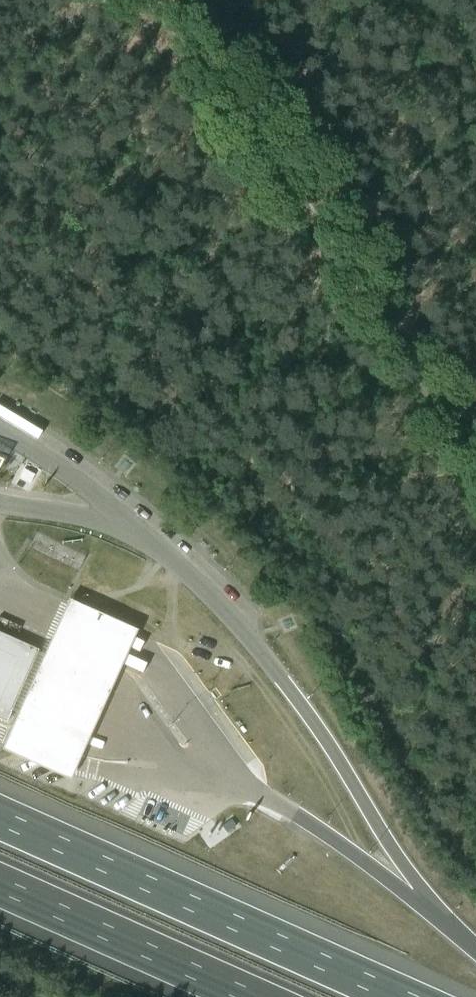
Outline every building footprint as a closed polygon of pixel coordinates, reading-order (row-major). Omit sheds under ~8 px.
[(139,631),(116,621),(69,599),(4,748),(72,780),(139,631)] [(6,723),(39,650),(0,633),(0,720),(6,723)]
